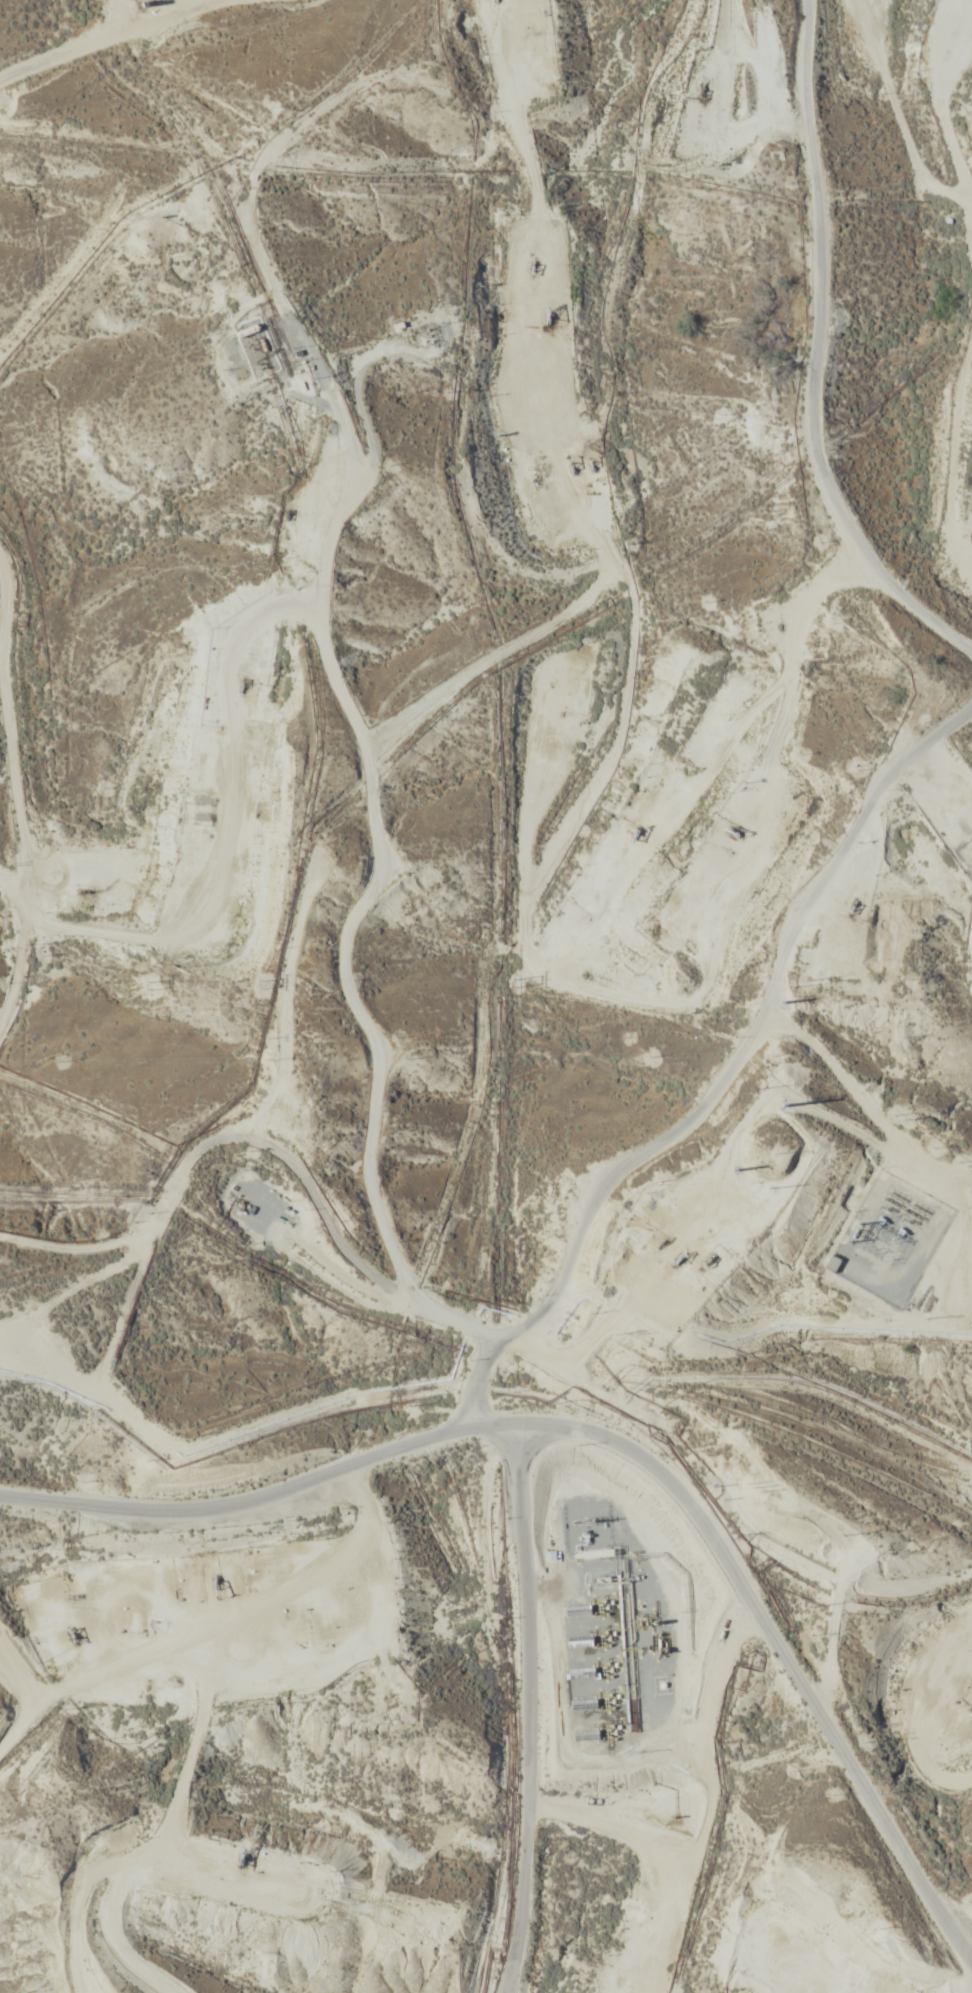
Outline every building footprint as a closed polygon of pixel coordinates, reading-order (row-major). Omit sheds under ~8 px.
[(238,374),(244,381),(251,375),(245,367),(238,374)] [(833,1273),(839,1260),(829,1256),(823,1268),(833,1273)]
